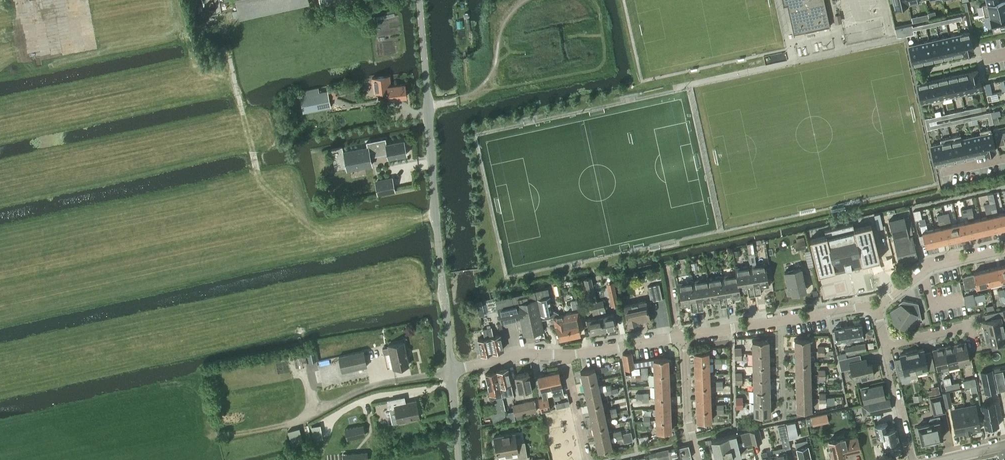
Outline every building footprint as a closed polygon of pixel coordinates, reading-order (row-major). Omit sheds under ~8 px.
[(360,0),(319,0),(320,9),(360,0)] [(824,0),(782,0),(783,5),(783,6),(787,5),(793,34),(829,26),(829,27),(830,27),(824,0)] [(989,15),(1004,11),(1004,0),(1002,0),(1001,0),(986,0),(986,3),(982,5),(984,17),(989,15)] [(989,15),(993,33),(1004,30),(1004,11),(989,15)] [(959,34),(963,53),(973,51),(969,32),(959,34)] [(953,55),(963,53),(959,34),(949,37),(953,55)] [(943,58),(953,55),(949,37),(939,39),(943,58)] [(929,41),(933,60),(943,58),(939,39),(929,41)] [(923,62),(933,60),(929,41),(919,43),(923,62)] [(912,64),(923,62),(919,43),(908,45),(912,64)] [(967,73),(971,91),(982,89),(977,70),(967,73)] [(961,94),(971,91),(967,73),(957,75),(961,94)] [(947,77),(951,96),(961,94),(957,75),(947,77)] [(391,85),(390,76),(373,78),(374,92),(383,91),(384,100),(406,97),(406,95),(407,94),(407,90),(406,90),(405,84),(391,85)] [(951,96),(947,77),(937,79),(942,102),(943,101),(942,98),(951,96)] [(942,102),(937,79),(927,81),(932,104),(942,102)] [(932,104),(927,81),(917,84),(921,103),(931,100),(932,104)] [(318,92),(318,88),(299,92),(303,112),(331,107),(327,90),(318,92)] [(980,131),(985,153),(995,151),(990,129),(980,131)] [(985,153),(980,131),(979,131),(980,135),(971,137),(975,155),(985,153)] [(955,160),(965,158),(960,135),(950,138),(955,160)] [(960,135),(965,158),(975,155),(971,137),(961,139),(960,135)] [(343,152),(347,170),(372,165),(370,157),(387,153),(388,158),(406,154),(403,140),(386,144),(385,138),(366,142),(367,147),(343,152)] [(941,143),(945,162),(955,160),(950,138),(940,140),(941,143)] [(934,164),(945,162),(941,143),(930,145),(934,164)] [(375,183),(378,195),(395,191),(392,179),(375,183)] [(990,204),(996,230),(1004,227),(1004,218),(1004,213),(998,214),(995,202),(990,204)] [(987,217),(981,218),(984,232),(996,230),(990,204),(984,205),(987,217)] [(971,207),(966,208),(968,215),(969,221),(972,235),(984,232),(981,218),(974,220),(971,207)] [(948,213),(943,214),(944,220),(946,226),(949,240),(960,238),(957,223),(951,225),(950,219),(948,213)] [(880,215),(874,217),(877,229),(883,228),(880,215)] [(887,221),(897,261),(917,256),(913,236),(909,237),(908,235),(912,234),(909,216),(904,217),(887,221)] [(941,227),(934,229),(937,243),(949,240),(946,226),(944,220),(939,222),(941,227)] [(969,221),(957,223),(960,238),(972,235),(969,221)] [(854,229),(852,223),(824,230),(825,235),(809,239),(818,274),(828,272),(845,268),(846,270),(852,269),(851,267),(862,264),(879,259),(871,225),(854,229)] [(934,229),(922,232),(925,246),(937,243),(934,229)] [(795,250),(806,248),(804,238),(796,239),(797,242),(793,243),(795,250)] [(750,266),(756,265),(753,248),(748,249),(750,266)] [(808,267),(813,266),(810,250),(805,251),(808,267)] [(755,295),(761,294),(760,288),(769,286),(765,263),(756,265),(750,266),(755,295)] [(755,295),(750,266),(735,268),(736,274),(737,274),(739,291),(740,291),(748,290),(749,296),(755,295)] [(1001,281),(998,267),(986,270),(990,284),(1001,281)] [(802,275),(801,268),(785,272),(788,287),(786,288),(787,295),(793,294),(806,291),(804,284),(808,283),(806,274),(802,275)] [(977,287),(990,284),(986,270),(974,273),(974,274),(963,276),(965,289),(977,286),(977,287)] [(739,291),(737,274),(736,274),(722,276),(727,305),(733,304),(732,298),(741,297),(740,291),(739,291)] [(727,305),(722,276),(708,279),(711,302),(720,300),(720,306),(727,305)] [(596,298),(595,294),(591,278),(584,280),(587,296),(589,296),(591,303),(594,318),(586,319),(589,332),(602,329),(596,298)] [(698,310),(704,309),(703,303),(711,302),(708,279),(693,281),(698,310)] [(698,310),(693,281),(678,283),(682,306),(690,305),(691,311),(698,310)] [(651,301),(663,299),(659,284),(648,287),(651,301)] [(615,287),(608,289),(612,306),(618,304),(615,287)] [(512,297),(496,300),(501,323),(520,319),(523,335),(544,331),(540,315),(536,299),(535,292),(512,297)] [(537,299),(536,299),(540,315),(549,313),(550,318),(553,317),(554,325),(556,324),(556,325),(559,339),(569,337),(566,323),(565,314),(558,316),(557,312),(553,310),(550,296),(537,299)] [(603,301),(602,297),(596,298),(602,329),(616,326),(613,313),(606,315),(603,301)] [(921,317),(918,303),(905,300),(902,304),(901,304),(891,311),(893,320),(902,326),(905,328),(914,326),(916,317),(918,318),(921,317)] [(482,301),(476,302),(476,303),(477,307),(479,316),(485,315),(483,306),(482,301)] [(624,306),(627,322),(628,322),(629,324),(636,322),(636,320),(649,318),(645,301),(624,306)] [(1002,320),(1004,319),(1004,310),(1003,310),(984,315),(986,320),(982,321),(984,327),(982,327),(984,333),(1004,328),(1002,320)] [(577,312),(565,314),(566,323),(569,337),(580,334),(578,322),(579,322),(579,319),(577,312)] [(848,326),(850,339),(863,337),(861,324),(860,324),(859,322),(854,323),(855,325),(848,326)] [(850,339),(848,326),(841,327),(840,325),(835,326),(836,328),(834,328),(834,330),(833,331),(834,342),(850,339)] [(493,336),(491,328),(487,329),(492,352),(503,350),(500,334),(493,336)] [(984,333),(985,339),(986,338),(988,344),(991,344),(992,349),(1004,346),(1004,328),(984,333)] [(481,355),(492,352),(487,329),(482,330),(484,338),(477,340),(481,355)] [(795,352),(810,351),(810,339),(795,339),(795,352)] [(753,353),(769,353),(769,340),(752,340),(753,353)] [(406,351),(404,342),(388,346),(388,347),(382,348),(384,354),(390,353),(393,369),(409,365),(407,356),(406,351)] [(959,364),(970,362),(966,342),(955,344),(959,364)] [(852,353),(866,350),(865,344),(851,346),(852,353)] [(948,367),(959,364),(955,344),(944,347),(948,367)] [(937,369),(948,367),(944,347),(933,349),(937,369)] [(917,349),(912,350),(917,373),(928,371),(935,370),(931,351),(924,352),(924,349),(918,350),(917,349)] [(901,358),(894,359),(899,380),(901,380),(902,381),(903,382),(908,381),(909,379),(909,378),(917,376),(916,374),(917,373),(912,350),(906,352),(906,353),(900,354),(901,358)] [(342,372),(367,367),(363,351),(339,357),(342,372)] [(694,364),(709,363),(709,357),(712,357),(712,351),(709,352),(694,352),(694,364)] [(810,351),(795,352),(795,363),(810,363),(810,356),(813,356),(812,351),(810,351)] [(625,369),(634,367),(633,362),(631,352),(622,353),(625,369)] [(753,366),(769,365),(769,353),(753,353),(753,366)] [(862,359),(860,354),(839,359),(841,370),(851,368),(852,371),(849,374),(854,380),(874,375),(871,362),(867,363),(866,358),(862,359)] [(668,360),(668,358),(653,359),(633,362),(634,367),(653,364),(654,374),(669,374),(668,365),(671,365),(671,360),(668,360)] [(695,375),(710,375),(709,363),(694,364),(695,375)] [(796,375),(811,374),(810,363),(795,363),(796,375)] [(753,378),(770,378),(769,365),(753,366),(753,378)] [(507,369),(496,372),(502,395),(507,394),(513,392),(511,384),(507,369)] [(583,384),(597,381),(594,369),(580,372),(583,384)] [(996,391),(992,369),(980,372),(984,394),(996,391)] [(994,372),(998,391),(1004,390),(1004,384),(1002,370),(1001,371),(994,372)] [(559,371),(548,374),(551,388),(553,396),(559,395),(563,394),(561,385),(562,385),(559,371)] [(496,372),(485,374),(490,397),(497,396),(502,395),(496,372)] [(532,392),(528,373),(515,376),(519,390),(526,389),(527,393),(532,392)] [(547,397),(545,389),(551,388),(548,374),(537,376),(540,390),(542,398),(547,397)] [(654,385),(669,385),(669,374),(654,374),(654,385)] [(796,387),(811,386),(811,374),(796,375),(796,387)] [(695,387),(710,386),(710,375),(695,375),(695,387)] [(753,390),(770,390),(770,378),(753,378),(753,390)] [(962,381),(964,388),(976,385),(975,378),(962,381)] [(599,388),(597,381),(583,384),(585,395),(611,389),(611,385),(599,388)] [(886,397),(883,384),(869,387),(869,385),(860,387),(864,402),(886,397)] [(655,397),(669,396),(669,385),(654,385),(655,397)] [(696,398),(711,397),(710,386),(695,387),(696,398)] [(796,398),(811,398),(811,386),(796,387),(796,398)] [(927,391),(929,396),(940,393),(938,386),(931,387),(932,390),(927,391)] [(588,406),(602,403),(600,396),(606,394),(618,392),(618,388),(611,389),(585,395),(588,406)] [(754,403),(770,402),(770,390),(753,390),(754,403)] [(943,392),(946,407),(952,406),(949,391),(943,392)] [(498,402),(495,403),(497,412),(499,420),(506,419),(504,411),(505,410),(502,395),(497,396),(498,402)] [(934,404),(936,414),(945,412),(941,395),(930,397),(931,405),(934,404)] [(655,408),(670,408),(669,396),(655,397),(655,408)] [(538,399),(541,412),(550,410),(547,397),(542,398),(538,399)] [(696,409),(711,409),(711,397),(696,398),(696,409)] [(392,408),(389,409),(392,424),(398,422),(400,422),(400,423),(407,422),(407,420),(419,418),(416,401),(402,404),(400,398),(390,400),(392,408)] [(797,410),(812,410),(811,398),(796,398),(797,410)] [(871,413),(892,409),(890,398),(869,403),(871,413)] [(534,400),(519,403),(521,415),(533,412),(537,411),(534,400)] [(754,415),(770,415),(770,402),(754,403),(754,415)] [(519,403),(512,405),(515,416),(521,415),(519,403)] [(590,417),(604,414),(602,403),(588,406),(590,417)] [(985,428),(999,426),(994,403),(981,406),(985,428)] [(980,430),(976,405),(965,407),(967,422),(969,422),(971,432),(980,430)] [(967,422),(965,407),(955,409),(952,413),(956,434),(966,433),(971,432),(969,422),(967,422)] [(656,420),(670,419),(670,408),(655,408),(652,408),(653,414),(655,414),(656,420)] [(697,421),(712,421),(711,409),(696,409),(697,421)] [(593,429),(607,426),(604,414),(590,417),(593,429)] [(820,423),(818,416),(813,417),(806,419),(807,426),(812,425),(813,425),(820,423)] [(934,439),(943,437),(941,429),(942,429),(939,416),(930,418),(928,421),(928,423),(917,426),(918,427),(915,428),(917,434),(919,434),(921,442),(929,441),(935,440),(934,439)] [(656,432),(671,431),(670,419),(656,420),(656,432)] [(790,424),(790,422),(785,423),(789,439),(798,437),(795,423),(790,424)] [(889,428),(888,422),(875,425),(878,437),(880,436),(884,450),(901,446),(897,427),(889,428)] [(314,439),(322,438),(320,424),(311,426),(314,439)] [(347,439),(364,435),(362,425),(345,429),(347,439)] [(781,439),(788,437),(785,425),(778,427),(781,439)] [(609,432),(607,426),(593,429),(595,440),(610,437),(616,436),(622,434),(621,430),(609,432)] [(753,443),(762,441),(759,429),(750,431),(753,443)] [(716,459),(732,459),(731,458),(741,455),(739,446),(753,443),(750,431),(749,431),(711,439),(716,459)] [(631,432),(622,434),(616,436),(616,439),(623,438),(624,443),(633,441),(631,432)] [(517,444),(515,433),(494,437),(497,456),(518,452),(519,459),(527,457),(525,442),(517,444)] [(845,434),(835,436),(836,439),(829,440),(833,459),(836,459),(843,459),(844,459),(843,457),(845,457),(844,453),(861,449),(858,436),(846,439),(845,434)] [(598,451),(612,448),(610,437),(595,440),(598,451)] [(807,440),(795,443),(799,459),(812,459),(807,440)] [(670,458),(671,459),(690,459),(689,458),(692,458),(689,445),(668,450),(670,458)] [(774,455),(775,459),(788,459),(785,448),(773,450),(774,455)] [(670,458),(668,450),(657,453),(658,459),(661,459),(670,458)] [(766,452),(761,453),(763,459),(775,459),(774,455),(767,457),(766,452)]
